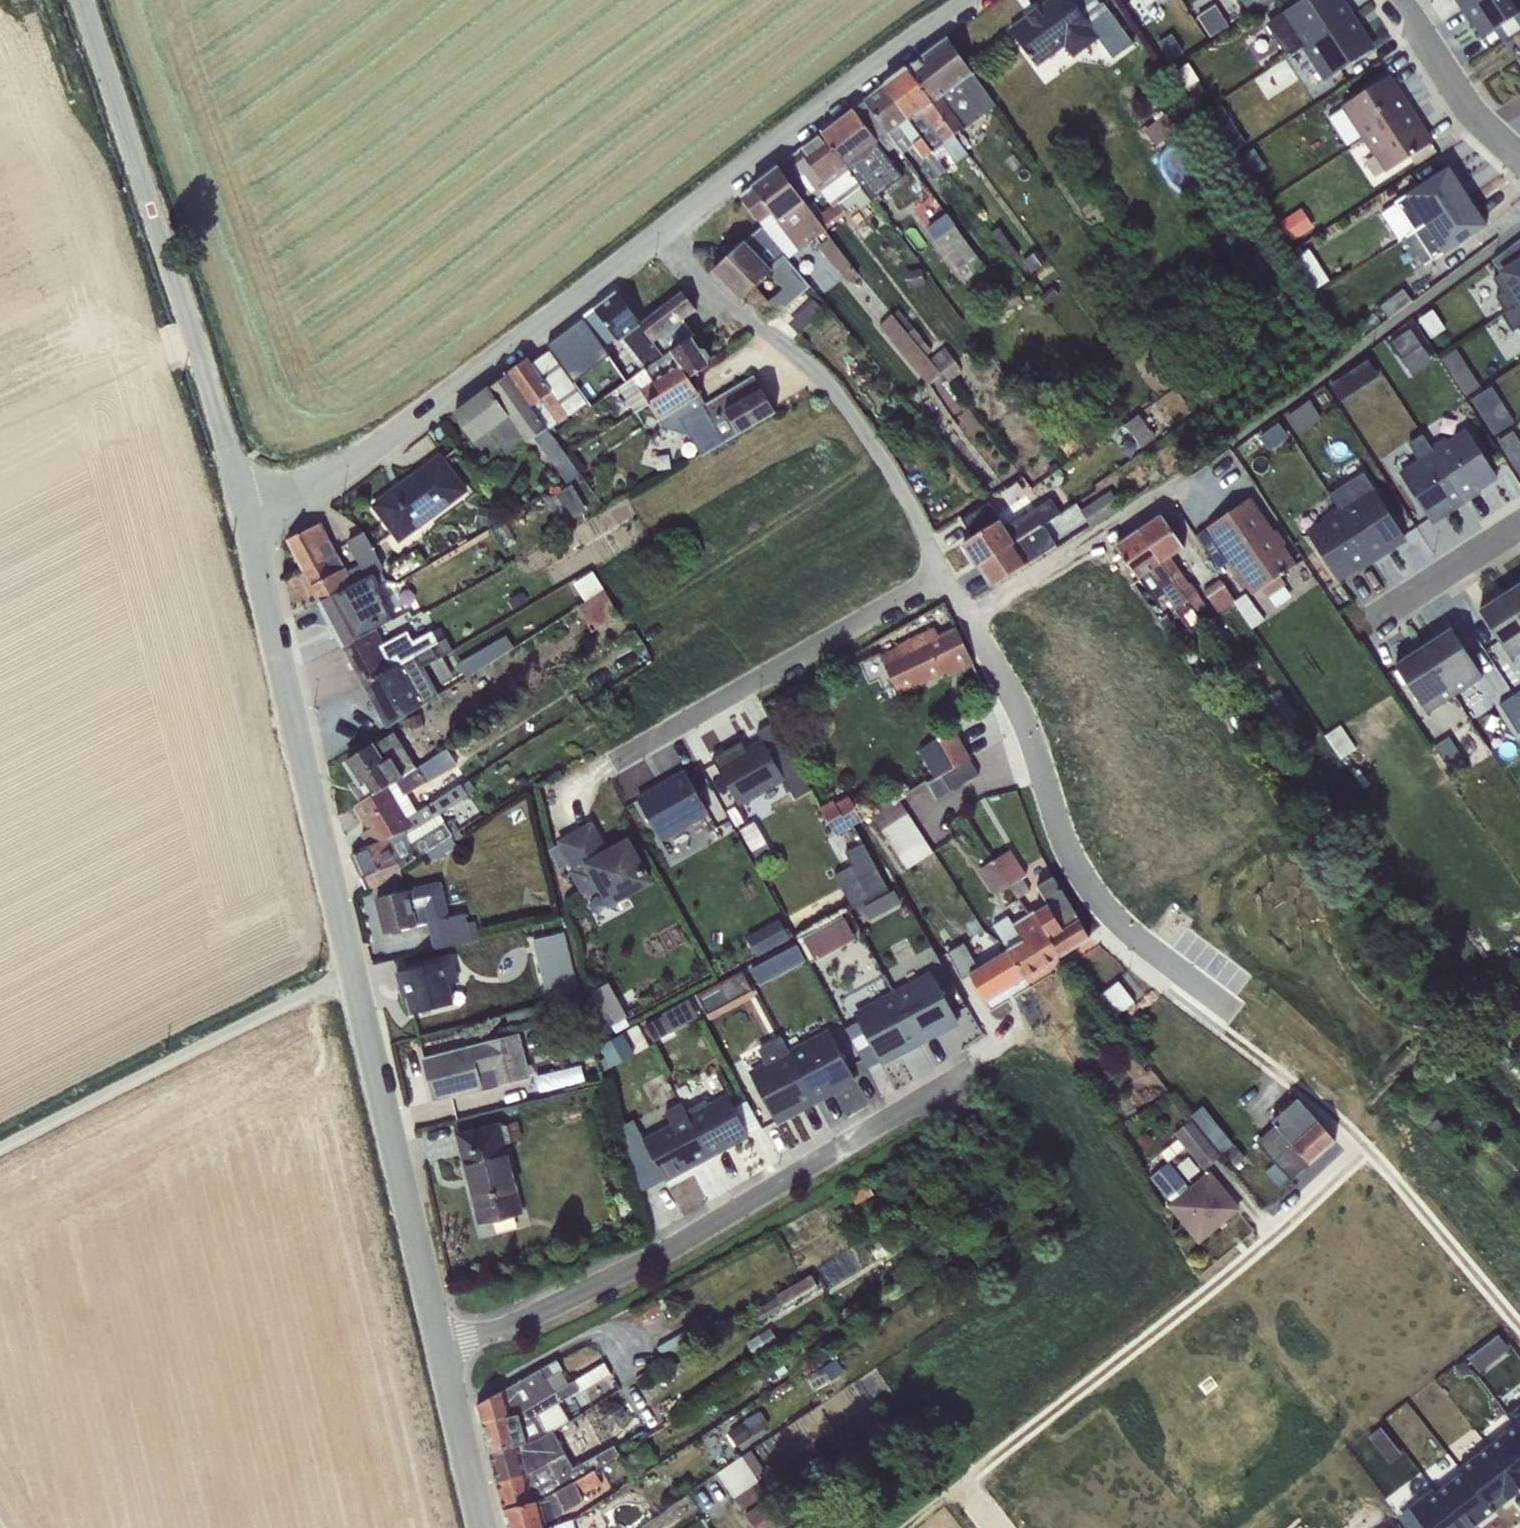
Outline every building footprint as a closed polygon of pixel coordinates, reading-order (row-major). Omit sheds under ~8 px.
[(1010,31),(1036,67),(1064,47),(1072,58),(1097,39),(1112,59),(1132,44),(1131,43),(1129,45),(1100,4),(1097,0),(1052,0),(1037,11),(1036,10),(1027,17),(1028,18),(1010,31)] [(1248,12),(1255,7),(1257,11),(1273,0),(1240,0),(1248,12)] [(1350,17),(1338,0),(1334,0),(1333,1),(1332,0),(1302,0),(1300,2),(1266,24),(1288,58),(1302,49),(1350,17)] [(1476,0),(1458,0),(1463,8),(1476,0)] [(1463,8),(1472,22),(1474,20),(1484,36),(1493,30),(1519,13),(1519,0),(1476,0),(1463,8)] [(1102,3),(1100,4),(1129,45),(1131,43),(1102,3)] [(1216,6),(1198,17),(1211,38),(1229,27),(1216,6)] [(1493,30),(1501,43),(1519,31),(1519,13),(1493,30)] [(1350,17),(1302,49),(1323,82),(1372,51),(1350,17)] [(1511,37),(1519,51),(1519,32),(1511,37)] [(1171,34),(1158,43),(1169,61),(1183,52),(1171,34)] [(948,39),(907,69),(955,135),(996,106),(948,39)] [(1188,63),(1175,71),(1193,100),(1205,92),(1198,82),(1200,81),(1188,63)] [(907,69),(885,86),(937,160),(947,153),(955,163),(968,153),(955,135),(907,69)] [(1363,140),(1410,110),(1388,76),(1341,106),(1363,140)] [(885,86),(864,101),(896,145),(902,153),(912,146),(935,178),(945,171),(937,160),(885,86)] [(864,101),(821,135),(872,201),(874,205),(881,199),(878,195),(880,194),(902,177),(885,154),(896,145),(864,101)] [(1221,104),(1203,116),(1228,154),(1246,143),(1221,104)] [(1410,110),(1363,140),(1385,173),(1431,143),(1410,110)] [(1166,114),(1143,130),(1154,147),(1178,130),(1166,114)] [(821,135),(778,167),(825,231),(857,206),(860,210),(872,201),(821,135)] [(1254,150),(1235,162),(1247,181),(1266,169),(1254,150)] [(825,231),(778,167),(739,197),(762,227),(785,255),(788,259),(825,231)] [(1413,231),(1467,197),(1448,168),(1394,203),(1396,205),(1413,231)] [(1467,197),(1413,231),(1432,261),(1486,226),(1467,197)] [(1382,213),(1399,240),(1413,231),(1396,205),(1382,213)] [(1302,209),(1279,224),(1292,244),(1315,229),(1302,209)] [(946,215),(926,230),(965,281),(968,279),(973,286),(987,276),(982,270),(985,268),(946,215)] [(774,309),(779,314),(805,292),(778,261),(785,255),(762,227),(715,268),(715,276),(739,301),(742,299),(763,320),(774,309)] [(998,227),(991,232),(1011,261),(1019,256),(998,227)] [(1413,231),(1399,240),(1418,270),(1432,261),(1413,231)] [(830,238),(818,246),(847,282),(857,274),(830,238)] [(1502,273),(1519,261),(1519,241),(1493,260),(1502,273)] [(1309,249),(1295,259),(1314,290),(1329,281),(1309,249)] [(1037,251),(1021,262),(1030,273),(1046,262),(1037,251)] [(778,261),(805,292),(811,287),(788,259),(785,255),(778,261)] [(1519,303),(1519,261),(1502,273),(1492,279),(1501,293),(1495,297),(1506,313),(1519,303)] [(921,269),(904,273),(907,288),(924,285),(921,269)] [(1035,282),(1030,286),(1045,307),(1059,296),(1051,287),(1043,293),(1035,282)] [(1403,289),(1379,307),(1388,319),(1412,301),(1403,289)] [(681,292),(640,324),(653,341),(683,320),(696,310),(682,293),(681,293),(681,292)] [(805,292),(779,314),(798,334),(823,311),(805,292)] [(616,293),(583,318),(603,347),(615,338),(643,373),(665,357),(653,341),(640,324),(616,293)] [(1004,308),(995,314),(999,321),(1025,302),(1019,293),(1010,300),(1008,299),(1001,304),(1004,308)] [(1506,313),(1501,316),(1512,332),(1519,328),(1519,330),(1519,303),(1506,313)] [(897,310),(892,315),(925,357),(932,351),(897,310)] [(1432,312),(1420,320),(1432,338),(1444,330),(1432,312)] [(928,361),(925,357),(892,315),(879,326),(928,384),(939,374),(928,361)] [(583,318),(567,330),(593,368),(609,356),(603,347),(583,318)] [(683,320),(653,341),(665,357),(691,338),(695,336),(683,320)] [(1410,329),(1389,343),(1400,360),(1421,346),(1410,329)] [(593,368),(567,330),(547,345),(551,351),(573,382),(593,368)] [(643,373),(619,389),(634,413),(648,404),(688,378),(709,365),(707,363),(709,357),(704,351),(699,350),(691,338),(665,357),(643,373)] [(1421,346),(1400,360),(1411,375),(1432,361),(1421,346)] [(944,348),(928,361),(939,374),(940,373),(948,381),(960,371),(944,348)] [(1455,348),(1440,358),(1465,396),(1480,386),(1455,348)] [(551,351),(532,364),(569,416),(587,402),(573,382),(551,351)] [(1367,358),(1329,383),(1340,400),(1378,375),(1367,358)] [(528,359),(507,375),(548,431),(569,416),(532,364),(528,359)] [(507,375),(489,389),(528,442),(533,438),(565,482),(579,473),(548,431),(507,375)] [(688,378),(648,404),(662,427),(689,435),(701,455),(775,412),(754,376),(705,403),(688,378)] [(1493,386),(1471,400),(1493,436),(1516,421),(1493,386)] [(528,442),(489,389),(454,415),(473,439),(469,442),(485,461),(500,449),(506,458),(528,442)] [(1308,402),(1288,417),(1300,434),(1321,419),(1308,402)] [(1139,415),(1124,425),(1141,448),(1156,438),(1139,415)] [(1278,422),(1259,436),(1270,451),(1289,436),(1278,422)] [(1067,423),(1051,434),(1068,457),(1082,445),(1067,423)] [(1445,437),(1430,447),(1465,501),(1480,491),(1478,489),(1497,477),(1466,430),(1448,441),(1445,437)] [(1497,440),(1519,476),(1519,442),(1512,430),(1497,440)] [(1408,444),(1416,456),(1430,447),(1422,435),(1408,444)] [(1465,501),(1430,447),(1416,456),(1419,460),(1399,473),(1430,520),(1449,508),(1449,509),(1451,507),(1452,509),(1465,501)] [(393,491),(372,507),(399,543),(466,492),(440,457),(411,478),(412,480),(395,493),(393,491)] [(1329,494),(1337,507),(1372,561),(1387,551),(1385,549),(1404,537),(1362,472),(1329,494)] [(572,485),(545,500),(560,527),(587,511),(572,485)] [(1077,501),(1075,503),(1091,526),(1120,507),(1110,491),(1082,509),(1077,501)] [(1248,499),(1196,535),(1218,568),(1228,562),(1251,595),(1260,589),(1267,598),(1285,585),(1279,576),(1296,565),(1284,547),(1287,545),(1276,529),(1271,532),(1248,499)] [(977,567),(1042,525),(1059,513),(1050,500),(1004,528),(999,520),(973,537),(962,544),(977,567)] [(973,537),(999,520),(987,502),(961,519),(973,537)] [(479,506),(474,523),(489,525),(493,510),(479,506)] [(1372,561),(1337,507),(1322,517),(1325,522),(1307,533),(1337,580),(1355,568),(1357,570),(1372,561)] [(1160,516),(1138,531),(1194,615),(1206,606),(1170,558),(1183,549),(1160,516)] [(303,571),(337,553),(321,523),(287,540),(303,571)] [(1042,525),(977,567),(990,587),(1056,546),(1042,525)] [(1194,615),(1138,531),(1116,546),(1139,579),(1148,572),(1163,595),(1190,634),(1202,626),(1194,615)] [(365,532),(347,542),(365,576),(383,568),(365,532)] [(416,550),(388,568),(395,580),(424,563),(416,550)] [(337,553),(303,571),(320,604),(354,585),(337,553)] [(573,584),(585,602),(604,591),(592,572),(573,584)] [(1148,572),(1139,579),(1155,601),(1163,595),(1148,572)] [(354,585),(320,604),(343,646),(376,629),(392,620),(378,594),(377,583),(373,576),(354,585)] [(1219,579),(1202,591),(1217,613),(1234,601),(1219,579)] [(1507,593),(1519,613),(1519,584),(1507,593)] [(585,602),(577,608),(591,631),(618,615),(604,591),(585,602)] [(1246,593),(1234,601),(1252,629),(1265,620),(1246,593)] [(1507,593),(1479,611),(1510,660),(1519,654),(1519,613),(1507,593)] [(376,629),(343,646),(364,687),(446,639),(440,627),(412,642),(407,632),(383,645),(376,629)] [(945,674),(971,660),(956,628),(918,646),(914,638),(880,657),(898,695),(945,674)] [(1451,629),(1423,647),(1455,696),(1483,678),(1451,629)] [(508,634),(458,663),(465,676),(515,647),(508,634)] [(446,639),(364,687),(386,728),(421,706),(420,704),(437,693),(423,667),(452,650),(446,639)] [(1455,696),(1423,647),(1395,665),(1426,715),(1455,696)] [(971,660),(945,674),(947,678),(973,665),(971,660)] [(1514,695),(1499,705),(1519,734),(1519,733),(1519,705),(1514,695)] [(741,741),(711,758),(740,808),(785,782),(796,799),(811,790),(771,723),(770,724),(772,727),(759,734),(758,732),(756,732),(763,745),(748,754),(741,741)] [(1341,725),(1324,736),(1340,760),(1357,749),(1341,725)] [(940,775),(950,791),(978,775),(953,732),(919,752),(935,779),(940,775)] [(362,802),(414,768),(393,733),(346,764),(357,781),(351,785),(362,802)] [(1449,737),(1434,746),(1453,776),(1468,767),(1449,737)] [(414,768),(362,802),(355,806),(369,830),(361,833),(370,852),(439,814),(473,793),(466,781),(416,812),(406,794),(456,763),(447,749),(414,768)] [(683,771),(636,799),(662,844),(709,816),(683,771)] [(940,775),(935,779),(926,784),(935,800),(950,791),(940,775)] [(834,801),(820,808),(835,837),(861,822),(849,798),(836,805),(834,801)] [(898,800),(871,816),(905,870),(933,853),(898,800)] [(439,814),(370,852),(351,853),(366,890),(402,878),(400,867),(425,853),(459,832),(451,820),(444,824),(439,814)] [(754,821),(739,830),(759,866),(774,857),(754,821)] [(590,827),(561,843),(571,861),(575,868),(567,872),(583,900),(598,892),(606,906),(649,882),(627,843),(605,855),(590,827)] [(459,832),(425,853),(430,862),(456,846),(462,837),(459,832)] [(561,843),(548,850),(559,869),(571,861),(561,843)] [(835,876),(852,909),(888,891),(863,844),(846,853),(853,867),(835,876)] [(1010,851),(994,861),(1010,886),(1018,898),(1030,891),(1022,878),(1026,875),(1010,851)] [(1010,886),(994,861),(978,870),(994,895),(1010,886)] [(1047,904),(1033,912),(1059,956),(1089,938),(1074,911),(1052,877),(1036,886),(1047,904)] [(414,891),(376,898),(385,934),(427,923),(433,950),(478,938),(475,921),(466,922),(464,914),(449,917),(440,881),(413,888),(414,891)] [(893,890),(863,907),(870,920),(900,903),(893,890)] [(1059,956),(1033,912),(1012,924),(1007,916),(992,926),(1004,945),(1023,978),(1059,956)] [(843,915),(798,940),(809,962),(855,939),(843,915)] [(747,937),(757,957),(789,939),(779,919),(747,937)] [(548,1005),(576,998),(579,997),(563,933),(533,941),(548,1005)] [(1023,978),(1004,945),(999,947),(1003,953),(978,968),(963,943),(950,951),(947,945),(943,947),(962,978),(968,975),(984,1002),(1023,978)] [(796,945),(750,970),(758,986),(805,961),(796,945)] [(452,959),(396,973),(400,989),(405,988),(412,1015),(454,1004),(449,985),(458,983),(452,959)] [(931,972),(893,992),(920,1044),(958,1024),(931,972)] [(744,974),(699,997),(710,1020),(756,997),(744,974)] [(1118,982),(1096,998),(1113,1019),(1134,1003),(1118,982)] [(608,983),(590,992),(592,996),(585,999),(598,1031),(609,1025),(610,1027),(627,1017),(608,983)] [(920,1044),(893,992),(853,1013),(858,1022),(880,1063),(901,1051),(902,1053),(920,1044)] [(576,998),(548,1005),(552,1020),(580,1013),(576,998)] [(663,1017),(645,1027),(654,1042),(698,1018),(689,1000),(662,1014),(663,1017)] [(858,1022),(845,1028),(867,1069),(880,1063),(858,1022)] [(829,1030),(789,1051),(815,1101),(855,1080),(829,1030)] [(591,1031),(564,1037),(571,1063),(597,1056),(591,1031)] [(520,1037),(423,1060),(434,1101),(530,1078),(520,1037)] [(625,1038),(597,1052),(604,1071),(634,1055),(625,1038)] [(815,1101),(789,1051),(749,1072),(775,1122),(815,1101)] [(581,1064),(536,1075),(539,1092),(585,1081),(581,1064)] [(708,1106),(687,1118),(709,1157),(748,1135),(727,1096),(708,1106)] [(1274,1126),(1256,1142),(1275,1162),(1264,1171),(1278,1186),(1287,1177),(1290,1181),(1335,1141),(1297,1099),(1271,1122),(1274,1126)] [(706,1101),(685,1112),(687,1118),(708,1106),(706,1101)] [(687,1118),(685,1112),(681,1105),(664,1114),(671,1126),(643,1141),(665,1181),(709,1157),(687,1118)] [(1203,1106),(1191,1116),(1221,1155),(1234,1145),(1203,1106)] [(1191,1120),(1173,1134),(1203,1170),(1220,1156),(1191,1120)] [(632,1121),(616,1129),(636,1195),(665,1181),(643,1141),(632,1121)] [(501,1125),(458,1136),(480,1223),(520,1213),(501,1125)] [(1237,1146),(1225,1155),(1237,1170),(1249,1161),(1237,1146)] [(1167,1162),(1150,1176),(1171,1202),(1168,1204),(1198,1241),(1237,1209),(1207,1172),(1189,1187),(1167,1162)] [(867,1184),(849,1194),(855,1205),(873,1195),(867,1184)] [(777,1297),(747,1315),(754,1324),(818,1287),(810,1275),(775,1295),(777,1297)] [(688,1329),(656,1347),(663,1360),(714,1330),(704,1313),(685,1324),(688,1329)] [(769,1328),(746,1343),(755,1358),(767,1350),(772,1357),(793,1344),(788,1337),(779,1343),(769,1328)] [(1498,1337),(1484,1348),(1493,1360),(1508,1349),(1498,1337)] [(1484,1348),(1469,1360),(1479,1372),(1493,1360),(1484,1348)] [(778,1358),(755,1373),(763,1386),(787,1371),(778,1358)] [(476,1405),(481,1424),(519,1414),(570,1383),(556,1360),(521,1381),(520,1379),(518,1381),(518,1382),(476,1405)] [(836,1360),(806,1377),(814,1390),(843,1372),(836,1360)] [(481,1424),(488,1452),(547,1434),(538,1415),(559,1403),(610,1374),(604,1363),(570,1383),(519,1414),(481,1424)] [(615,1400),(603,1402),(597,1412),(600,1423),(609,1429),(619,1426),(625,1418),(623,1406),(615,1400)] [(559,1403),(538,1415),(547,1434),(552,1430),(569,1420),(559,1403)] [(1514,1426),(1519,1433),(1519,1403),(1505,1414),(1514,1426)] [(759,1413),(727,1432),(736,1446),(768,1426),(759,1413)] [(1488,1447),(1519,1489),(1519,1433),(1514,1426),(1488,1447)] [(488,1452),(496,1481),(565,1454),(552,1430),(547,1434),(488,1452)] [(496,1481),(503,1510),(593,1470),(618,1454),(614,1446),(572,1468),(565,1454),(496,1481)] [(1462,1473),(1489,1504),(1494,1511),(1507,1501),(1519,1491),(1519,1489),(1488,1447),(1459,1468),(1462,1473)] [(749,1451),(717,1474),(733,1498),(757,1482),(754,1477),(763,1471),(749,1451)] [(508,1527),(546,1527),(544,1521),(583,1502),(580,1495),(601,1484),(593,1470),(503,1510),(508,1527)] [(1436,1493),(1462,1527),(1472,1527),(1494,1511),(1489,1504),(1462,1473),(1436,1493)] [(757,1482),(733,1498),(741,1510),(765,1494),(757,1482)] [(1408,1508),(1424,1527),(1462,1527),(1436,1493),(1433,1489),(1408,1508)] [(744,1515),(753,1527),(781,1527),(793,1520),(776,1493),(744,1515)] [(1396,1517),(1405,1527),(1424,1527),(1408,1508),(1396,1517)]
